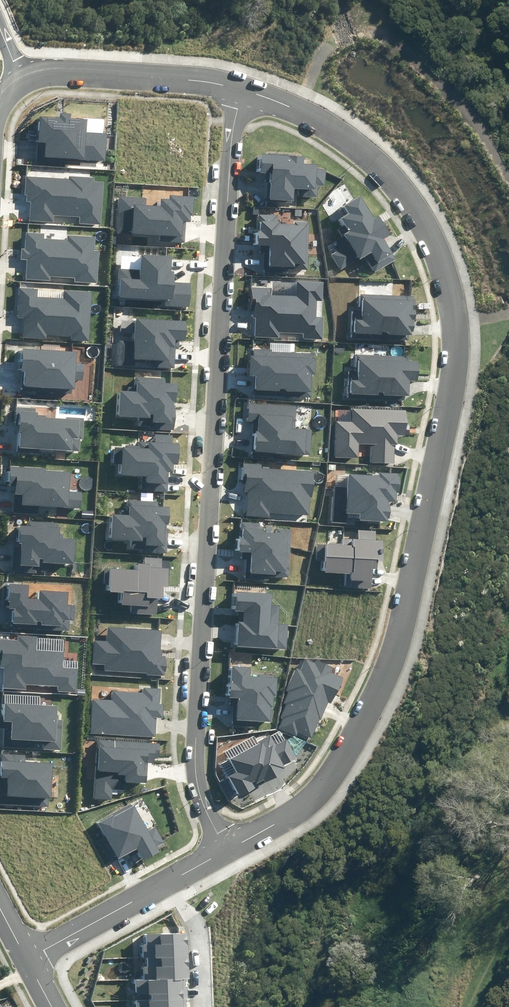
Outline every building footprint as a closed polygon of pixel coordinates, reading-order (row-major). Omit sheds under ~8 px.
[(45,157),(106,161),(107,134),(87,133),(88,119),(71,118),(72,113),(60,113),(60,118),(40,117),(38,142),(46,143),(45,157)] [(266,200),(293,202),(294,195),(317,197),(318,186),(325,186),(327,169),(318,169),(318,165),(304,163),(304,157),(262,153),(260,172),(269,173),(266,200)] [(79,223),(101,225),(104,182),(94,181),(94,178),(70,176),(69,179),(25,176),(24,194),(27,194),(26,202),(31,202),(30,221),(53,222),(54,215),(79,217),(79,223)] [(160,242),(185,243),(186,222),(191,222),(191,215),(194,215),(195,197),(170,195),(170,200),(161,199),(161,206),(146,205),(146,197),(119,196),(117,234),(160,236),(160,242)] [(332,254),(341,270),(364,256),(375,273),(397,260),(384,238),(390,234),(379,216),(373,219),(360,197),(345,206),(349,213),(342,218),(346,225),(339,229),(344,237),(336,241),(341,249),(332,254)] [(288,269),(308,270),(310,223),(294,222),(294,225),(281,225),(281,222),(278,221),(278,215),(259,214),(259,222),(262,222),(262,231),(260,231),(259,245),(261,245),(261,253),(265,253),(264,272),(288,273),(288,269)] [(74,282),(98,283),(100,250),(95,250),(96,237),(68,235),(68,240),(45,239),(45,233),(27,232),(26,249),(21,249),(21,260),(28,260),(27,280),(50,281),(50,276),(75,277),(74,282)] [(164,306),(190,307),(191,283),(174,282),(174,271),(170,271),(171,256),(142,254),(142,271),(120,269),(118,297),(165,300),(164,306)] [(303,339),(323,340),(324,317),(316,317),(317,300),(323,301),(323,282),(297,281),(297,297),(271,296),(271,287),(253,287),(252,307),(255,307),(254,318),(256,318),(255,337),(279,338),(279,333),(304,334),(303,339)] [(70,340),(88,341),(91,292),(64,291),(64,298),(38,297),(38,290),(19,289),(18,318),(24,318),(23,338),(47,340),(47,335),(71,336),(70,340)] [(354,311),(353,337),(409,340),(409,335),(412,335),(412,331),(414,331),(415,321),(413,321),(413,318),(416,318),(417,299),(414,299),(414,296),(361,294),(360,311),(354,311)] [(118,365),(175,368),(176,349),(179,349),(179,341),(185,341),(187,321),(135,318),(134,341),(120,340),(118,365)] [(24,390),(71,394),(72,389),(75,390),(76,380),(82,381),(83,363),(76,363),(77,353),(23,349),(21,370),(25,370),(24,390)] [(272,349),(254,349),(254,355),(251,355),(250,375),(257,376),(256,396),(311,398),(312,374),(316,374),(317,358),(313,358),(313,353),(272,352),(272,349)] [(350,370),(349,394),(379,395),(379,392),(385,392),(385,395),(409,396),(410,380),(418,381),(419,362),(410,361),(410,356),(358,354),(357,370),(350,370)] [(151,429),(174,430),(176,405),(173,405),(173,400),(176,400),(177,384),(165,383),(166,378),(135,377),(134,387),(129,387),(128,392),(119,391),(118,416),(141,418),(141,426),(151,426),(151,429)] [(296,406),(249,403),(248,422),(259,422),(258,431),(255,431),(254,455),(276,456),(276,453),(311,455),(312,430),(295,429),(296,406)] [(39,449),(80,451),(80,439),(83,440),(85,418),(66,417),(66,419),(46,418),(46,416),(39,415),(39,412),(36,412),(36,407),(16,406),(15,425),(19,425),(17,452),(39,454),(39,449)] [(373,444),(372,463),(394,464),(395,445),(398,445),(398,435),(409,435),(410,425),(406,424),(406,409),(352,408),(352,422),(336,422),(335,457),(359,457),(359,444),(373,444)] [(144,491),(168,492),(169,471),(174,472),(175,464),(178,464),(179,444),(172,443),(172,435),(156,434),(156,443),(139,442),(139,445),(126,445),(126,447),(115,446),(114,463),(122,463),(122,476),(144,477),(144,491)] [(262,465),(244,464),(243,480),(245,480),(245,492),(248,492),(246,516),(270,517),(270,513),(309,515),(310,497),(312,497),(314,471),(262,469),(262,465)] [(23,505),(81,509),(82,492),(70,492),(71,472),(46,471),(46,469),(11,467),(10,485),(16,485),(15,495),(23,495),(23,505)] [(361,514),(361,521),(388,522),(388,518),(390,518),(391,507),(388,506),(388,503),(396,503),(397,492),(400,492),(400,475),(398,475),(398,473),(380,472),(380,476),(350,475),(349,487),(336,487),(334,522),(347,523),(348,513),(361,514)] [(140,552),(167,553),(168,529),(166,529),(166,525),(170,525),(171,507),(160,507),(160,501),(129,500),(129,515),(108,514),(107,538),(130,539),(130,548),(140,549),(140,552)] [(42,563),(74,565),(76,539),(63,538),(63,534),(60,534),(60,528),(57,527),(58,523),(28,521),(27,526),(20,525),(19,543),(21,543),(20,565),(39,566),(39,559),(43,559),(42,563)] [(246,575),(289,577),(291,530),(278,529),(277,533),(264,532),(264,529),(261,529),(261,523),(243,522),(242,537),(240,537),(240,551),(242,552),(242,559),(247,560),(246,575)] [(326,561),(326,573),(347,574),(346,587),(372,588),(373,569),(378,569),(378,561),(383,561),(384,541),(376,541),(376,532),(358,531),(358,540),(343,539),(343,546),(316,545),(316,561),(326,561)] [(131,613),(156,615),(157,598),(164,598),(164,586),(169,586),(170,560),(163,560),(163,558),(146,557),(146,564),(139,564),(139,571),(105,569),(104,584),(110,585),(110,592),(123,593),(122,605),(131,606),(131,613)] [(12,628),(70,630),(70,621),(75,621),(75,605),(68,604),(69,591),(40,590),(39,599),(28,598),(29,585),(10,585),(8,609),(13,609),(12,628)] [(238,647),(287,649),(288,625),(279,624),(279,605),(271,605),(272,593),(236,592),(236,611),(243,611),(243,622),(239,622),(238,647)] [(146,675),(164,676),(164,672),(167,672),(167,660),(166,660),(166,656),(162,656),(162,650),(161,650),(162,630),(108,627),(107,641),(94,640),(93,663),(106,664),(106,670),(146,673),(146,675)] [(26,689),(26,685),(59,686),(58,692),(77,693),(78,668),(63,668),(63,651),(37,650),(38,637),(19,636),(18,640),(0,639),(0,660),(2,660),(1,668),(5,668),(4,688),(26,689)] [(279,729),(296,735),(297,732),(312,738),(320,719),(322,719),(328,703),(332,704),(343,677),(332,672),(334,667),(317,660),(315,664),(306,660),(301,670),(296,668),(286,691),(288,692),(284,703),(286,704),(281,717),(284,718),(279,729)] [(237,720),(273,721),(274,696),(277,696),(277,678),(275,678),(275,674),(258,674),(258,677),(250,677),(251,668),(234,667),(233,683),(231,683),(230,698),(238,698),(237,720)] [(91,734),(155,737),(156,718),(163,718),(164,704),(160,704),(161,689),(144,688),(144,693),(113,691),(113,700),(93,699),(91,734)] [(3,747),(35,749),(35,744),(43,745),(43,749),(61,750),(63,720),(57,720),(58,706),(5,702),(4,716),(0,716),(0,729),(5,729),(3,747)] [(230,777),(240,796),(255,788),(252,783),(256,781),(257,784),(264,780),(265,783),(285,772),(283,769),(286,767),(284,765),(296,758),(286,740),(276,745),(271,735),(259,742),(259,743),(230,759),(237,773),(230,777)] [(131,782),(147,783),(148,763),(154,763),(154,757),(160,758),(161,743),(97,740),(95,799),(113,800),(113,790),(130,791),(131,782)] [(0,781),(0,805),(48,807),(49,798),(52,798),(54,763),(25,762),(25,754),(2,754),(1,781),(0,781)] [(138,849),(145,861),(160,852),(157,847),(165,843),(156,827),(148,831),(133,804),(98,823),(119,860),(138,849)] [(189,1006),(187,1006),(186,999),(188,999),(187,986),(186,986),(185,979),(190,979),(188,933),(147,935),(148,945),(144,946),(144,958),(148,958),(149,966),(144,967),(144,980),(136,980),(137,1006),(189,1006)]
